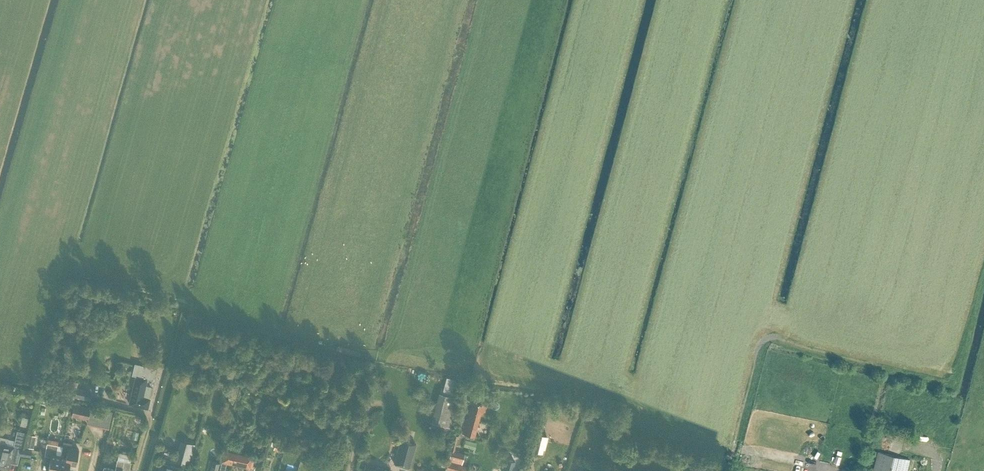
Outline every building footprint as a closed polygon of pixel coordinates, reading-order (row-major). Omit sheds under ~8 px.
[(148,408),(150,399),(149,398),(152,388),(145,386),(147,378),(153,379),(156,369),(135,364),(133,375),(137,376),(132,394),(130,404),(148,408)] [(437,379),(439,370),(422,365),(420,374),(437,379)] [(446,385),(455,389),(460,375),(451,372),(446,385)] [(196,388),(209,391),(211,384),(198,382),(196,388)] [(239,389),(231,386),(228,397),(235,399),(239,389)] [(439,393),(431,422),(435,423),(434,427),(448,431),(457,398),(459,391),(444,386),(442,394),(439,393)] [(90,399),(92,390),(79,387),(78,396),(90,399)] [(41,395),(39,388),(29,391),(31,397),(41,395)] [(484,414),(487,405),(471,401),(463,433),(475,436),(481,413),(484,414)] [(88,419),(90,408),(75,404),(72,416),(88,419)] [(96,405),(93,416),(114,422),(117,410),(96,405)] [(32,420),(34,412),(28,410),(25,419),(32,420)] [(9,470),(11,463),(18,464),(25,432),(18,431),(14,446),(7,445),(8,438),(0,437),(0,468),(9,470)] [(536,433),(531,450),(542,453),(547,436),(536,433)] [(33,448),(36,435),(28,434),(26,447),(33,448)] [(176,461),(190,465),(195,444),(181,440),(176,461)] [(410,468),(417,444),(400,440),(394,463),(410,468)] [(59,470),(69,470),(71,460),(77,461),(79,449),(71,448),(72,442),(64,441),(63,446),(61,455),(59,470)] [(276,442),(274,449),(280,451),(283,444),(276,442)] [(45,455),(51,456),(48,470),(59,470),(61,455),(63,446),(58,445),(47,443),(45,455)] [(914,452),(881,445),(876,470),(910,470),(914,452)] [(119,452),(116,469),(104,467),(103,470),(122,470),(123,469),(130,470),(131,462),(130,462),(132,455),(119,452)] [(224,452),(221,461),(227,463),(233,464),(250,468),(252,456),(236,452),(235,455),(224,452)] [(503,470),(512,470),(515,462),(506,459),(503,470)] [(220,463),(213,461),(210,470),(218,470),(220,463)]
